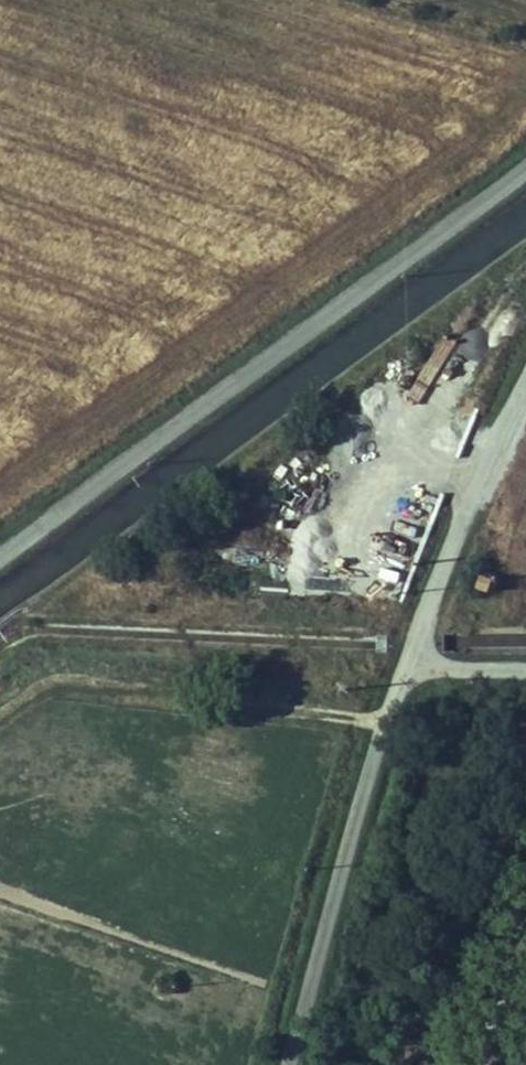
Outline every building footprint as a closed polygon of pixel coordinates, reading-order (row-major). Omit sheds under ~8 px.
[(470,586),(466,598),(480,602),(483,590),(470,586)]
